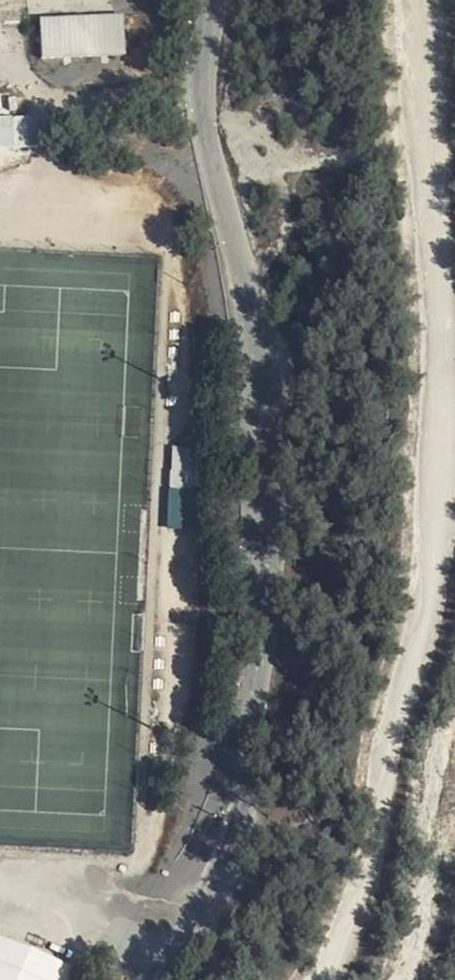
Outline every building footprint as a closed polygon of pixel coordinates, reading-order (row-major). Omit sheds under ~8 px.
[(125,12),(39,18),(41,56),(127,51),(125,12)] [(172,446),(173,512),(190,512),(190,488),(198,488),(198,446),(172,446)]
